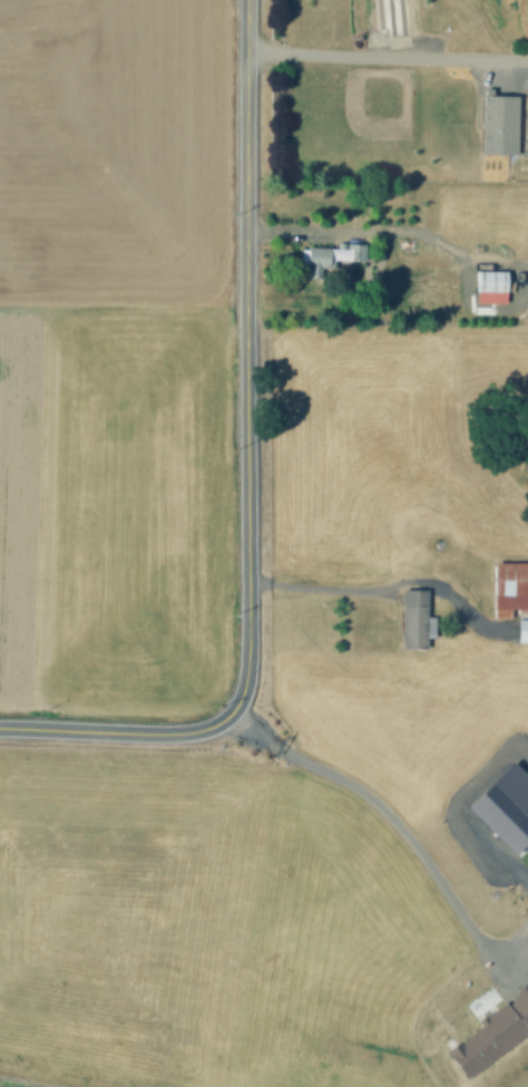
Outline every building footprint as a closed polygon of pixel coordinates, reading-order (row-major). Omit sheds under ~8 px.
[(377,31),(374,0),(408,0),(411,28),(412,38),(389,40),(388,30),(377,31)] [(514,153),(516,94),(490,94),(490,87),(481,87),(479,153),(514,153)] [(364,236),(364,259),(330,259),(330,276),(306,276),(306,248),(349,248),(349,235),(364,236)] [(509,289),(479,292),(478,273),(517,269),(518,280),(508,280),(509,289)] [(493,564),(527,564),(527,618),(493,618),(493,564)] [(402,591),(426,590),(428,650),(404,651),(402,591)] [(517,621),(527,621),(527,646),(517,646),(517,621)] [(509,760),(464,806),(513,853),(527,837),(527,778),(509,760)] [(524,981),(516,987),(506,1004),(502,1001),(482,1015),(474,1029),(449,1046),(467,1073),(527,1032),(527,975),(524,981)]
